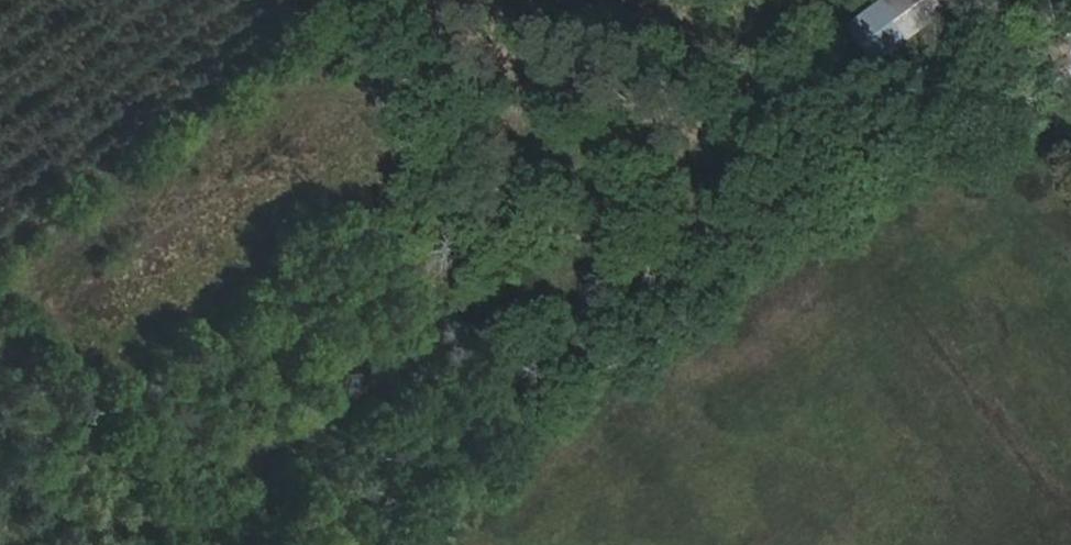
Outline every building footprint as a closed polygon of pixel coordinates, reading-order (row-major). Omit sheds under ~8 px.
[(958,0),(880,0),(848,24),(875,63),(958,0)] [(1050,48),(1070,76),(1070,75),(1070,33),(1050,48)]
